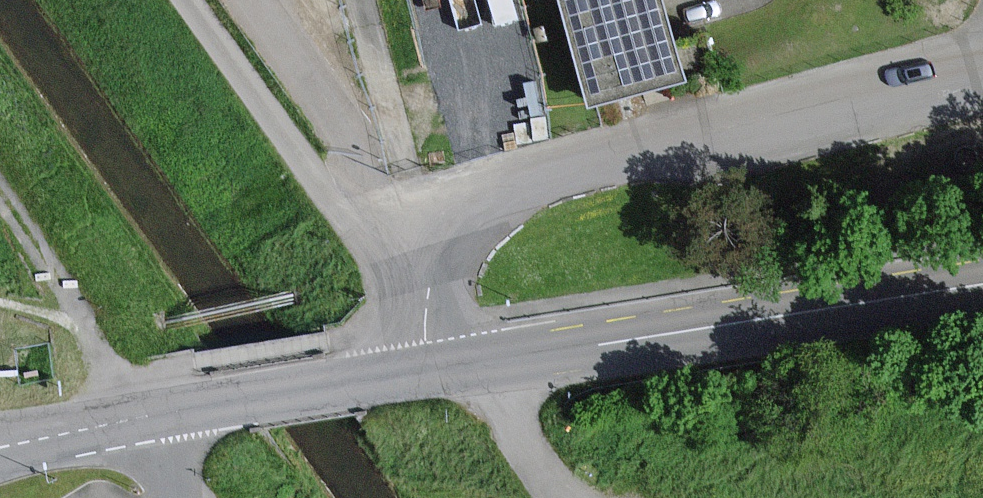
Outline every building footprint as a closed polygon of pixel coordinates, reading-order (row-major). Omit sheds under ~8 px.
[(663,0),(563,0),(592,106),(685,81),(663,0)]
